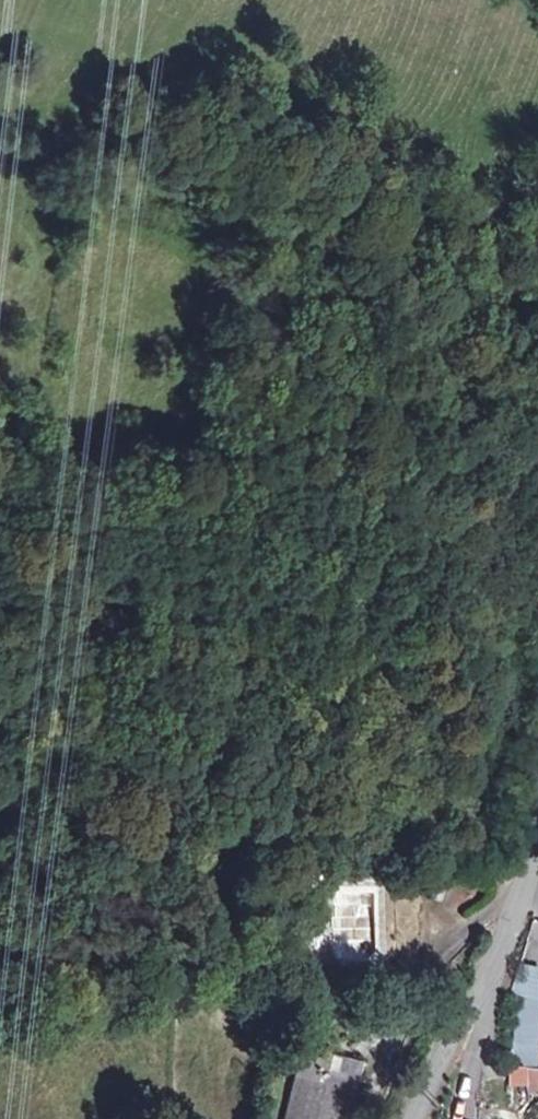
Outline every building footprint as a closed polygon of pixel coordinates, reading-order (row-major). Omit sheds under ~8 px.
[(409,1074),(416,1061),(369,1038),(329,1118),(386,1118),(389,1114),(373,1107),(393,1066),(409,1074)] [(389,1114),(409,1074),(393,1066),(373,1107),(389,1114)] [(531,1072),(528,1095),(537,1096),(537,1072),(531,1072)]
